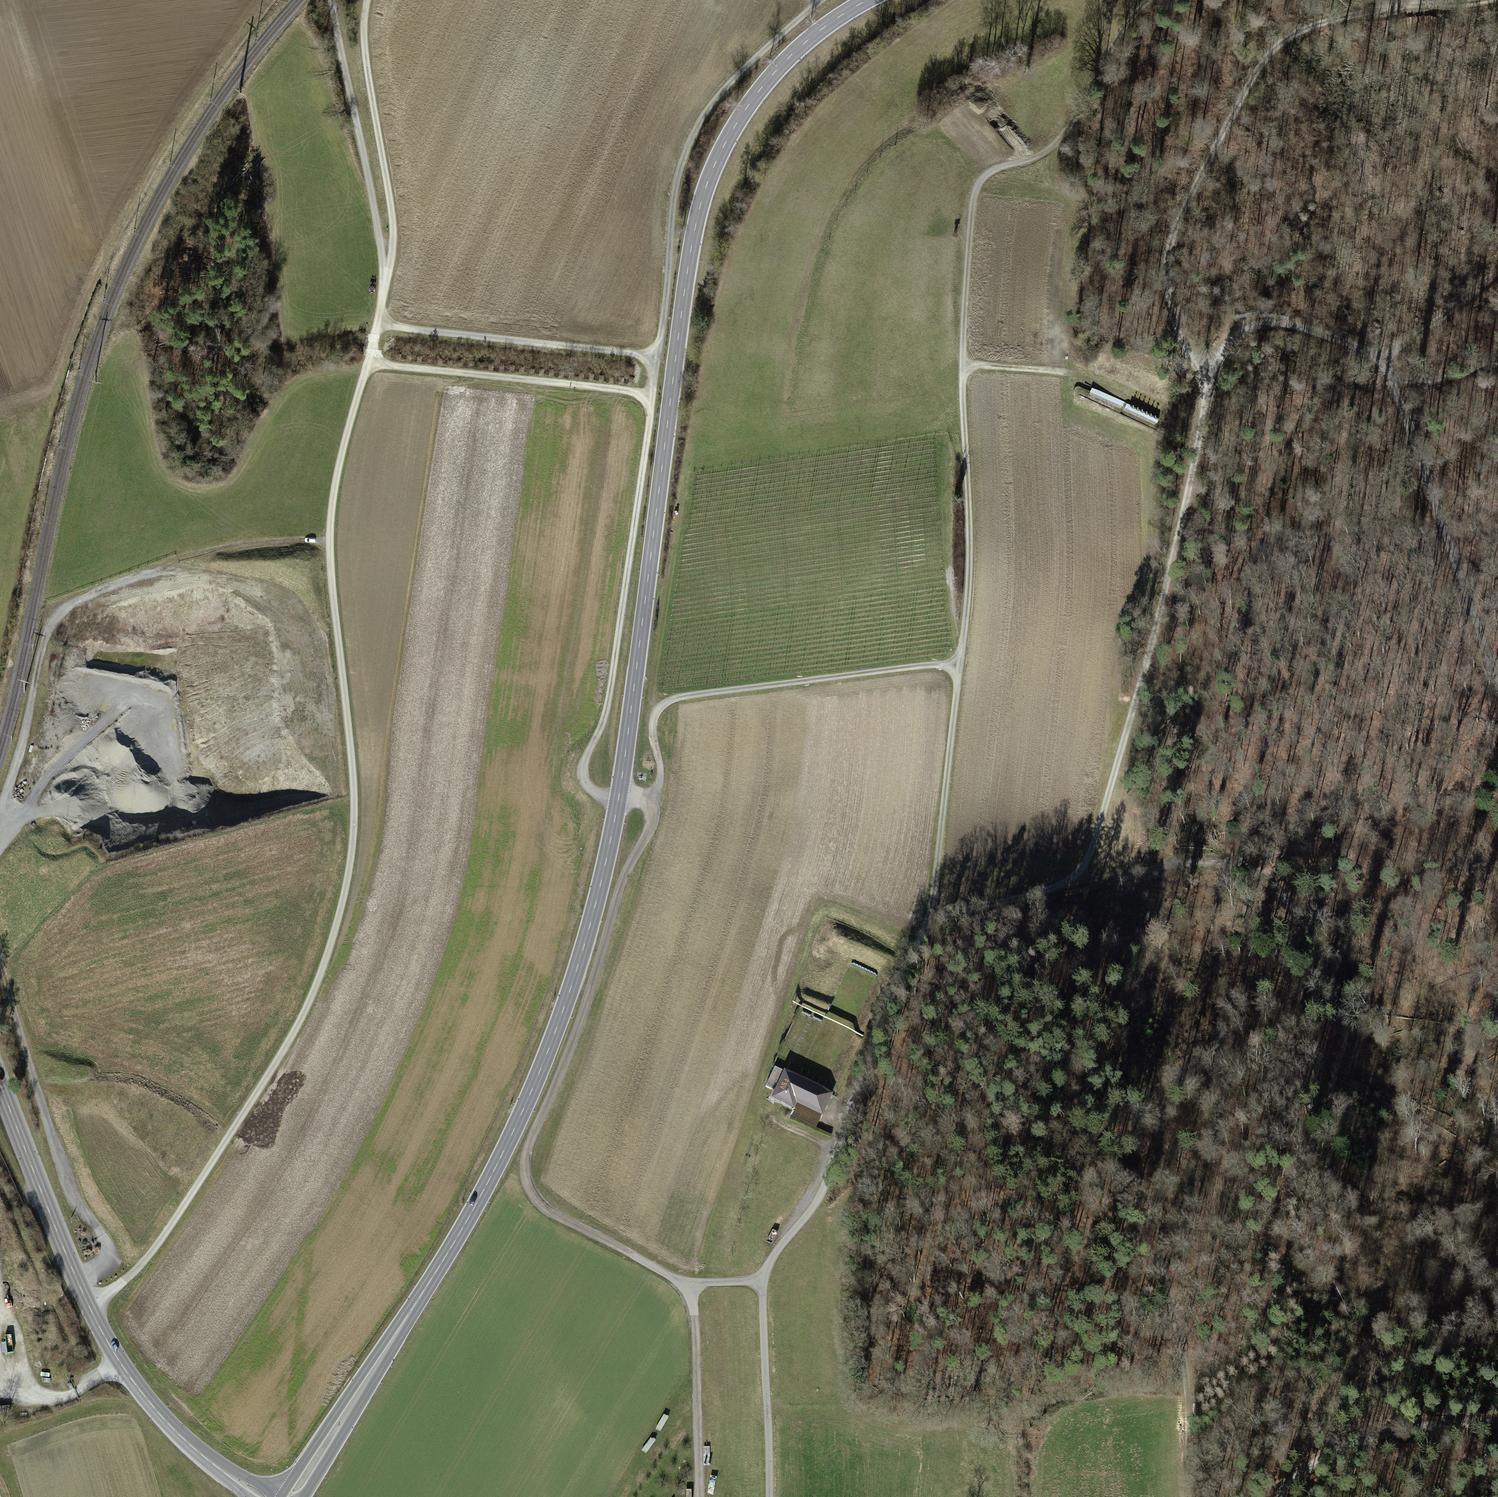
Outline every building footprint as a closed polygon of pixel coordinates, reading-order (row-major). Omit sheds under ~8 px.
[(822,1114),(831,1094),(817,1087),(800,1079),(774,1067),(765,1087),(789,1098),(786,1104),(794,1107),(796,1102),(822,1114)]
